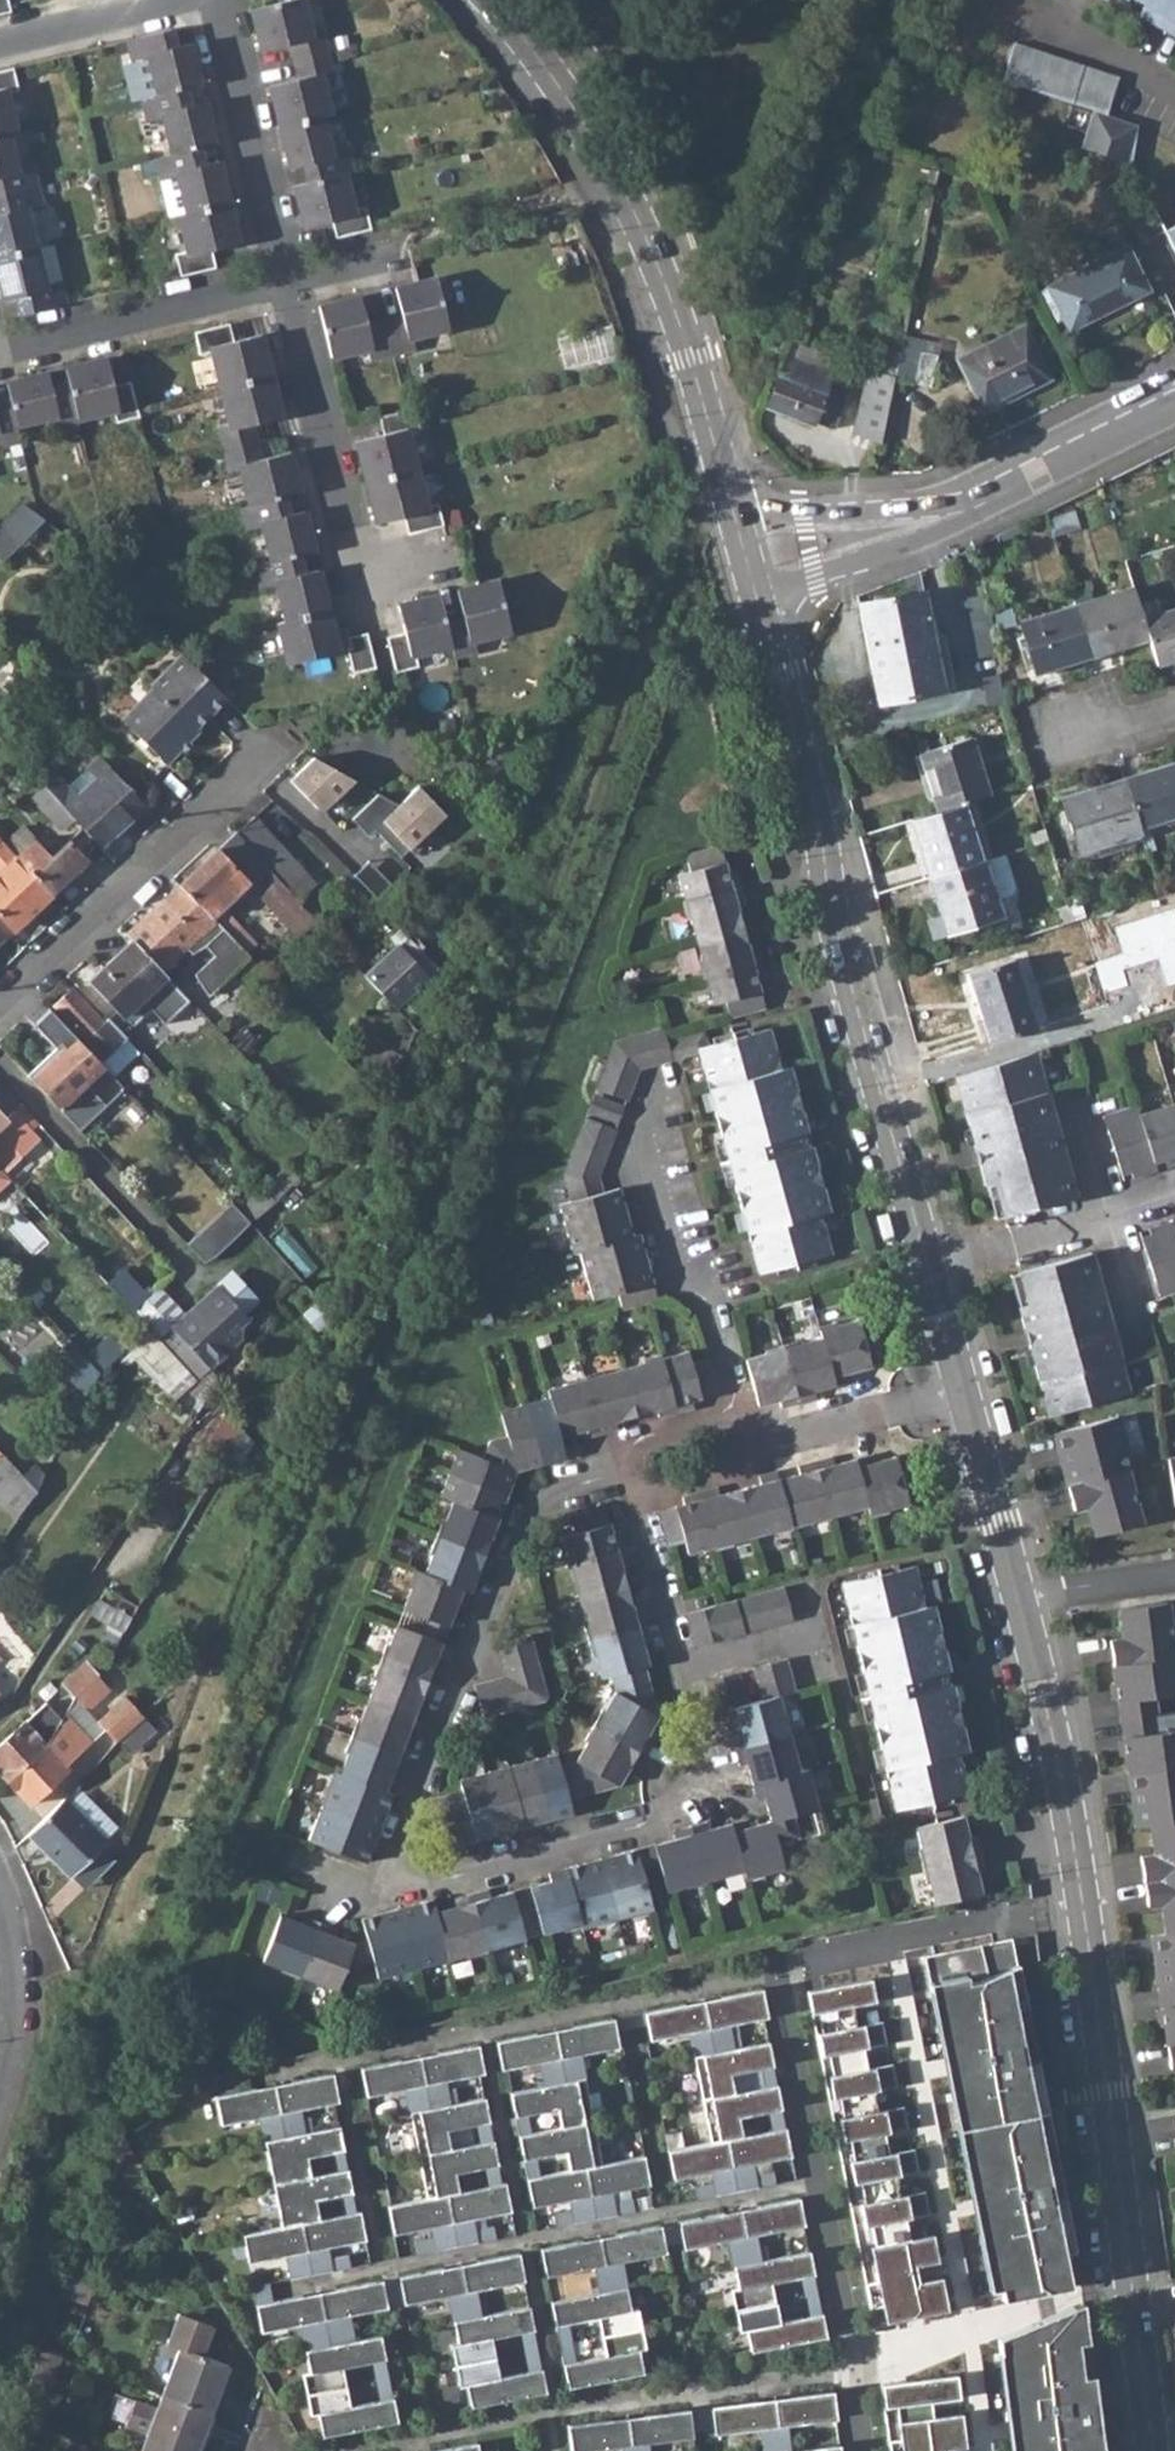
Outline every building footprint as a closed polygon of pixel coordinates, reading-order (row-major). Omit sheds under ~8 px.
[(7,0),(0,0),(0,14),(10,12),(7,0)] [(251,8),(260,51),(288,44),(292,62),(328,53),(322,30),(310,32),(302,0),(285,0),(251,8)] [(1144,2),(1138,13),(1174,34),(1174,0),(1141,0),(1144,2)] [(171,29),(124,40),(130,62),(146,58),(155,95),(185,88),(198,84),(188,43),(175,46),(171,29)] [(1093,109),(1106,114),(1119,76),(1014,41),(1002,78),(1093,109)] [(333,75),(328,53),(292,62),(296,79),(268,86),(279,127),(322,117),(330,114),(321,78),(333,75)] [(12,68),(0,70),(0,132),(5,131),(14,129),(5,93),(17,90),(12,68)] [(163,117),(171,153),(200,146),(212,143),(203,102),(189,105),(185,88),(155,95),(140,98),(146,121),(163,117)] [(1080,146),(1129,163),(1138,124),(1106,114),(1093,109),(1080,146)] [(322,117),(279,127),(289,168),(302,165),(306,183),(345,173),(353,171),(348,148),(331,153),(322,117)] [(37,186),(31,164),(15,168),(5,131),(0,132),(0,195),(37,186)] [(171,153),(154,157),(169,216),(178,214),(227,202),(217,160),(204,164),(200,146),(171,153)] [(335,238),(371,229),(365,206),(354,209),(345,173),(306,183),(293,186),(303,227),(331,220),(335,238)] [(35,248),(26,213),(43,209),(37,186),(0,195),(0,257),(35,248)] [(919,209),(928,210),(931,197),(922,195),(919,209)] [(175,253),(180,276),(215,267),(209,250),(237,243),(227,202),(178,214),(186,250),(175,253)] [(1174,254),(1174,224),(1163,230),(1174,254)] [(35,248),(0,257),(0,294),(2,301),(14,297),(18,315),(67,303),(52,244),(35,248)] [(1068,330),(1148,290),(1126,245),(1045,286),(1068,330)] [(448,329),(436,278),(395,288),(401,316),(384,320),(392,355),(415,349),(411,338),(448,329)] [(366,324),(359,297),(318,307),(330,357),(370,348),(373,359),(392,355),(384,320),(366,324)] [(220,387),(272,375),(261,334),(234,340),(230,323),(195,331),(200,354),(212,351),(220,387)] [(982,413),(1051,378),(1024,323),(954,358),(982,413)] [(893,379),(914,383),(920,352),(936,355),(938,344),(901,336),(893,377),(893,379)] [(936,355),(920,352),(914,383),(929,386),(936,355)] [(139,418),(131,383),(113,387),(106,359),(65,369),(68,382),(78,420),(114,412),(117,423),(139,418)] [(766,407),(811,425),(812,421),(832,429),(844,398),(824,390),(831,372),(795,359),(787,380),(777,376),(766,407)] [(879,443),(893,379),(893,377),(868,371),(851,433),(879,443)] [(9,397),(16,427),(53,418),(57,435),(80,430),(78,420),(68,382),(50,387),(47,374),(6,384),(9,397)] [(281,416),(272,375),(220,387),(230,423),(218,427),(224,449),(258,440),(254,422),(281,416)] [(20,442),(16,427),(9,397),(0,399),(0,447),(20,442)] [(366,481),(417,469),(407,433),(420,430),(414,407),(379,416),(383,434),(356,440),(366,481)] [(263,458),(258,440),(224,449),(229,471),(241,468),(250,505),(286,496),(300,492),(290,451),(263,458)] [(408,533),(443,525),(437,503),(425,505),(417,469),(366,481),(376,523),(403,516),(408,533)] [(250,505),(241,507),(247,529),(264,525),(272,561),(301,555),(314,552),(304,510),(291,513),(286,496),(250,505)] [(21,504),(0,523),(0,529),(3,532),(9,527),(22,541),(44,520),(21,504)] [(1047,518),(1052,534),(1077,526),(1072,510),(1047,518)] [(287,620),(328,610),(318,569),(305,572),(301,555),(272,561),(256,565),(261,588),(278,584),(287,620)] [(1001,578),(982,582),(987,610),(1002,607),(999,594),(1004,593),(1001,578)] [(473,640),(509,632),(497,580),(456,590),(463,618),(445,622),(451,646),(454,657),(476,652),(473,640)] [(1133,589),(1074,607),(1090,656),(1110,650),(1108,644),(1127,638),(1128,644),(1148,638),(1138,607),(1133,589)] [(923,592),(859,604),(877,701),(942,689),(935,653),(923,592)] [(445,622),(438,594),(397,605),(404,632),(386,636),(395,672),(417,666),(414,654),(451,646),(445,622)] [(1138,607),(1148,638),(1157,666),(1174,660),(1174,609),(1161,614),(1157,601),(1138,607)] [(1074,607),(1019,624),(1034,674),(1090,656),(1074,607)] [(338,651),(328,610),(287,620),(277,622),(287,664),(338,651)] [(354,682),(377,676),(369,641),(366,632),(347,637),(352,656),(349,657),(354,682)] [(1108,644),(1110,650),(1128,644),(1127,638),(1108,644)] [(10,659),(1,649),(0,650),(0,668),(10,659)] [(935,653),(942,689),(953,687),(947,651),(935,653)] [(226,698),(181,653),(150,684),(152,686),(134,705),(143,713),(129,727),(166,763),(181,747),(183,746),(180,743),(185,738),(188,741),(189,740),(199,730),(197,728),(226,698)] [(10,659),(0,668),(0,685),(13,700),(32,682),(10,659)] [(121,719),(129,727),(143,713),(134,705),(121,719)] [(181,747),(185,751),(192,743),(189,740),(188,741),(185,738),(180,743),(183,746),(181,747)] [(971,738),(919,754),(937,812),(963,804),(989,796),(971,738)] [(144,806),(107,767),(108,766),(98,756),(68,785),(49,765),(36,777),(44,786),(45,787),(58,801),(64,807),(74,818),(101,846),(144,806)] [(289,785),(327,818),(354,786),(316,759),(310,767),(307,764),(289,785)] [(1123,780),(1137,826),(1138,829),(1146,826),(1174,817),(1174,763),(1123,780)] [(1123,780),(1060,799),(1077,854),(1131,837),(1128,828),(1137,826),(1123,780)] [(45,787),(44,786),(31,798),(58,827),(64,827),(74,818),(64,807),(58,801),(45,787)] [(386,803),(365,788),(357,800),(379,814),(386,803)] [(937,812),(910,819),(929,877),(980,861),(963,804),(937,812)] [(316,883),(254,816),(235,832),(297,900),(316,883)] [(47,852),(23,826),(7,841),(19,853),(17,856),(52,892),(86,860),(68,841),(56,852),(51,848),(47,852)] [(1138,829),(1145,852),(1154,850),(1146,826),(1138,829)] [(1044,829),(1030,833),(1034,844),(1047,840),(1044,829)] [(297,900),(235,832),(180,883),(212,916),(222,907),(247,883),(278,917),(270,924),(281,935),(289,928),(297,937),(315,920),(297,900)] [(17,856),(0,837),(0,925),(7,933),(52,892),(17,856)] [(721,845),(686,854),(690,871),(678,873),(685,900),(740,886),(736,869),(727,871),(721,845)] [(980,861),(929,877),(941,916),(944,915),(950,934),(1002,918),(997,902),(1014,896),(1006,871),(988,876),(983,860),(980,861)] [(134,940),(161,970),(186,947),(191,953),(204,945),(214,956),(194,974),(206,991),(237,969),(265,1000),(278,988),(246,954),(231,938),(212,916),(180,883),(127,934),(134,940)] [(685,900),(682,901),(687,920),(690,920),(695,938),(742,925),(737,905),(745,903),(740,886),(685,900)] [(1067,905),(1073,921),(1085,917),(1078,893),(1065,897),(1067,905)] [(1135,902),(1115,908),(1127,948),(1148,942),(1135,902)] [(1067,905),(1057,908),(1062,924),(1073,921),(1067,905)] [(212,916),(231,938),(241,928),(222,907),(212,916)] [(927,920),(933,939),(950,934),(944,915),(941,916),(927,920)] [(742,925),(695,938),(700,957),(697,958),(702,977),(705,976),(760,962),(755,945),(748,947),(742,925)] [(400,927),(389,936),(397,945),(408,935),(400,927)] [(256,944),(241,928),(231,938),(246,954),(256,944)] [(437,967),(408,935),(397,945),(365,975),(394,1007),(437,967)] [(161,970),(134,940),(104,967),(110,973),(97,985),(123,1016),(139,1002),(167,975),(161,970)] [(1014,958),(967,973),(982,1021),(984,1020),(991,1042),(1036,1028),(1014,958)] [(760,962),(705,976),(712,1003),(724,1000),(728,1016),(763,1007),(756,981),(764,979),(760,962)] [(91,979),(97,985),(110,973),(104,967),(91,979)] [(103,1021),(71,986),(53,1003),(85,1037),(80,1042),(100,1062),(103,1065),(114,1077),(140,1052),(107,1017),(103,1021)] [(123,1016),(129,1022),(144,1008),(139,1002),(123,1016)] [(663,1028),(613,1041),(595,1089),(627,1101),(639,1069),(671,1058),(667,1042),(663,1028)] [(705,1046),(697,1048),(698,1051),(758,1273),(830,1254),(815,1196),(824,1194),(811,1146),(808,1147),(804,1132),(807,1132),(794,1084),(785,1086),(770,1028),(705,1046)] [(667,1042),(671,1058),(698,1051),(697,1048),(705,1046),(702,1032),(667,1042)] [(80,1042),(76,1037),(65,1047),(60,1042),(26,1073),(72,1123),(94,1102),(79,1086),(103,1065),(100,1062),(80,1042)] [(400,1055),(390,1050),(380,1070),(389,1074),(400,1055)] [(1036,1051),(956,1077),(985,1185),(994,1183),(1003,1216),(1076,1196),(1036,1051)] [(585,1117),(616,1129),(627,1101),(595,1089),(585,1117)] [(308,1119),(316,1129),(332,1114),(324,1105),(308,1119)] [(1139,1115),(1141,1122),(1146,1138),(1151,1154),(1154,1162),(1171,1157),(1173,1165),(1174,1164),(1174,1112),(1172,1105),(1139,1115)] [(1136,1106),(1103,1117),(1108,1133),(1141,1122),(1139,1115),(1136,1106)] [(570,1201),(602,1193),(597,1177),(616,1129),(585,1117),(563,1174),(570,1201)] [(1141,1122),(1108,1133),(1112,1149),(1146,1138),(1141,1122)] [(1146,1138),(1112,1149),(1117,1165),(1151,1154),(1146,1138)] [(1130,1171),(1131,1177),(1156,1170),(1154,1162),(1151,1154),(1117,1165),(1120,1174),(1130,1171)] [(296,1179),(284,1166),(264,1185),(266,1187),(277,1197),(294,1181),(296,1179)] [(9,1178),(0,1168),(0,1186),(9,1178)] [(277,1197),(250,1222),(258,1233),(264,1240),(303,1203),(297,1196),(303,1189),(294,1181),(277,1197)] [(985,1185),(994,1218),(1003,1216),(994,1183),(985,1185)] [(277,1197),(266,1187),(257,1195),(253,1190),(236,1207),(250,1222),(277,1197)] [(570,1201),(559,1205),(565,1229),(625,1212),(619,1188),(602,1193),(570,1201)] [(216,1220),(233,1238),(250,1222),(236,1207),(232,1203),(216,1220)] [(625,1212),(565,1229),(572,1253),(579,1251),(632,1237),(625,1212)] [(1144,1248),(1174,1239),(1174,1229),(1173,1221),(1148,1229),(1150,1235),(1141,1238),(1144,1248)] [(250,1222),(233,1238),(242,1248),(258,1233),(250,1222)] [(632,1237),(579,1251),(586,1275),(646,1259),(639,1235),(632,1237)] [(1144,1248),(1149,1264),(1174,1256),(1174,1239),(1144,1248)] [(1091,1252),(1018,1272),(1028,1305),(1019,1307),(1048,1416),(1129,1391),(1091,1252)] [(1149,1264),(1154,1280),(1174,1273),(1174,1256),(1149,1264)] [(646,1259),(586,1275),(592,1300),(617,1293),(622,1309),(657,1300),(646,1259)] [(215,1283),(240,1311),(255,1298),(230,1270),(215,1283)] [(1010,1274),(1019,1307),(1028,1305),(1018,1272),(1010,1274)] [(1154,1280),(1159,1296),(1174,1291),(1174,1273),(1154,1280)] [(240,1311),(215,1283),(169,1325),(156,1337),(176,1359),(188,1373),(193,1378),(238,1338),(238,1325),(246,1317),(240,1311)] [(149,1329),(156,1337),(169,1325),(144,1297),(131,1310),(149,1329)] [(858,1319),(819,1327),(822,1338),(835,1384),(851,1380),(849,1372),(871,1366),(858,1319)] [(156,1337),(149,1329),(137,1340),(163,1369),(176,1359),(156,1337)] [(822,1338),(783,1346),(799,1403),(816,1398),(814,1391),(835,1384),(822,1338)] [(127,1348),(167,1392),(188,1373),(176,1359),(163,1369),(137,1340),(127,1348)] [(783,1346),(745,1359),(758,1406),(779,1400),(782,1408),(799,1403),(783,1346)] [(688,1351),(661,1358),(675,1413),(693,1409),(691,1401),(717,1394),(707,1359),(691,1363),(688,1351)] [(98,1373),(84,1356),(66,1373),(85,1395),(98,1373)] [(643,1363),(623,1369),(635,1416),(656,1410),(658,1418),(675,1413),(661,1358),(660,1356),(642,1361),(643,1363)] [(623,1369),(584,1376),(599,1434),(617,1429),(615,1422),(635,1416),(623,1369)] [(584,1376),(546,1390),(548,1397),(559,1437),(580,1431),(582,1439),(599,1434),(584,1376)] [(548,1397),(524,1403),(541,1464),(565,1457),(559,1437),(548,1397)] [(524,1403),(498,1410),(506,1435),(490,1440),(482,1458),(516,1471),(541,1464),(524,1403)] [(208,1442),(224,1452),(239,1428),(225,1413),(208,1442)] [(1053,1433),(1067,1486),(1127,1470),(1132,1469),(1118,1416),(1053,1433)] [(222,1455),(239,1465),(252,1442),(239,1428),(224,1452),(222,1455)] [(482,1458),(458,1449),(449,1472),(506,1495),(516,1471),(482,1458)] [(0,1453),(0,1503),(16,1519),(36,1492),(22,1476),(0,1453)] [(871,1454),(854,1459),(868,1507),(870,1516),(907,1503),(895,1457),(873,1462),(871,1454)] [(831,1457),(813,1461),(829,1520),(847,1515),(846,1512),(868,1507),(854,1459),(833,1464),(831,1457)] [(799,1474),(777,1479),(790,1527),(810,1522),(811,1525),(829,1520),(813,1461),(797,1466),(799,1474)] [(44,1475),(34,1465),(22,1476),(36,1492),(44,1475)] [(1127,1470),(1067,1486),(1073,1510),(1086,1507),(1094,1535),(1140,1523),(1127,1470)] [(506,1495),(449,1472),(440,1495),(453,1500),(498,1517),(506,1495)] [(759,1484),(738,1490),(751,1536),(771,1531),(772,1534),(790,1527),(777,1479),(775,1472),(757,1476),(759,1484)] [(715,1487),(697,1492),(712,1547),(713,1550),(751,1536),(738,1490),(717,1495),(715,1487)] [(683,1505),(657,1511),(666,1547),(683,1542),(686,1554),(712,1547),(697,1492),(680,1496),(683,1505)] [(498,1517),(453,1500),(445,1520),(442,1519),(436,1536),(491,1558),(498,1541),(490,1538),(498,1517)] [(604,1507),(569,1517),(573,1533),(561,1536),(569,1563),(624,1548),(619,1531),(611,1533),(604,1507)] [(491,1558),(436,1536),(429,1553),(432,1554),(424,1575),(469,1592),(477,1571),(484,1574),(491,1558)] [(569,1563),(566,1564),(571,1581),(574,1581),(579,1601),(626,1589),(620,1568),(628,1566),(624,1548),(569,1563)] [(915,1566),(842,1583),(895,1810),(968,1792),(954,1735),(963,1732),(952,1684),(949,1686),(946,1670),(949,1670),(937,1621),(928,1623),(915,1566)] [(424,1575),(414,1570),(406,1588),(409,1589),(402,1608),(429,1619),(448,1626),(455,1605),(463,1608),(469,1592),(424,1575)] [(782,1587),(734,1600),(742,1632),(791,1619),(782,1587)] [(626,1589),(579,1601),(585,1622),(582,1623),(587,1640),(644,1624),(640,1608),(632,1610),(626,1589)] [(734,1600),(718,1604),(727,1636),(742,1632),(734,1600)] [(1110,1641),(1113,1665),(1174,1656),(1167,1603),(1119,1609),(1124,1639),(1110,1641)] [(718,1604),(685,1613),(694,1645),(727,1636),(718,1604)] [(423,1636),(441,1643),(448,1626),(429,1619),(423,1636)] [(644,1624),(587,1640),(591,1657),(594,1656),(600,1678),(611,1675),(614,1691),(647,1683),(644,1666),(647,1665),(641,1644),(649,1642),(644,1624)] [(423,1636),(396,1625),(388,1646),(385,1644),(379,1661),(434,1683),(440,1667),(433,1663),(441,1643),(423,1636)] [(506,1675),(474,1685),(482,1717),(543,1700),(546,1695),(530,1634),(498,1643),(506,1675)] [(1121,1719),(1157,1714),(1154,1696),(1174,1693),(1174,1656),(1113,1665),(1116,1683),(1118,1699),(1121,1719)] [(786,1658),(752,1667),(761,1699),(777,1695),(794,1690),(786,1658)] [(434,1683),(379,1661),(372,1679),(375,1680),(367,1700),(412,1717),(420,1697),(428,1700),(434,1683)] [(97,1676),(84,1663),(62,1683),(75,1696),(97,1676)] [(737,1671),(704,1680),(713,1712),(731,1708),(746,1703),(737,1671)] [(109,1689),(97,1676),(75,1696),(87,1710),(109,1689)] [(647,1683),(614,1691),(603,1710),(601,1709),(591,1725),(644,1755),(653,1739),(645,1735),(656,1716),(647,1683)] [(1109,1684),(1111,1700),(1118,1699),(1116,1683),(1109,1684)] [(746,1703),(731,1708),(737,1729),(729,1731),(733,1748),(790,1733),(777,1695),(761,1699),(746,1703)] [(142,1717),(123,1697),(97,1722),(116,1743),(120,1739),(142,1717)] [(412,1717),(367,1700),(359,1719),(357,1718),(350,1735),(406,1756),(412,1740),(405,1737),(412,1717)] [(46,1702),(0,1744),(0,1773),(7,1781),(46,1746),(62,1720),(46,1702)] [(91,1743),(65,1714),(62,1720),(46,1746),(7,1781),(28,1805),(67,1770),(64,1767),(91,1743)] [(1128,1773),(1174,1767),(1174,1730),(1159,1732),(1157,1714),(1121,1719),(1124,1739),(1126,1755),(1128,1773)] [(154,1729),(142,1717),(120,1739),(131,1751),(154,1729)] [(584,1794),(617,1785),(628,1766),(635,1770),(644,1755),(591,1725),(575,1761),(584,1794)] [(790,1733),(733,1748),(738,1765),(746,1763),(752,1784),(798,1772),(790,1733)] [(406,1756),(350,1735),(344,1752),(346,1753),(339,1774),(384,1791),(392,1770),(399,1773),(406,1756)] [(1117,1740),(1119,1756),(1126,1755),(1124,1739),(1117,1740)] [(556,1753),(531,1760),(547,1820),(571,1813),(568,1798),(584,1794),(575,1761),(559,1765),(556,1753)] [(531,1760),(507,1766),(523,1826),(547,1820),(531,1760)] [(507,1766),(483,1772),(499,1832),(523,1826),(507,1766)] [(1136,1827),(1150,1825),(1174,1821),(1174,1767),(1128,1773),(1136,1827)] [(798,1772),(752,1784),(756,1801),(764,1799),(769,1820),(792,1814),(818,1806),(810,1769),(798,1772)] [(339,1774),(334,1772),(320,1806),(378,1828),(391,1794),(384,1791),(339,1774)] [(458,1779),(461,1791),(474,1839),(499,1832),(483,1772),(458,1779)] [(117,1826),(81,1790),(68,1803),(63,1799),(26,1834),(70,1877),(72,1875),(100,1847),(106,1841),(104,1839),(117,1826)] [(378,1828),(320,1806),(307,1840),(365,1862),(378,1828)] [(746,1818),(729,1822),(742,1870),(746,1880),(764,1875),(763,1872),(784,1866),(777,1841),(798,1835),(792,1814),(769,1820),(748,1826),(746,1818)] [(962,1816),(915,1827),(920,1848),(917,1848),(921,1866),(979,1853),(975,1835),(968,1837),(962,1816)] [(706,1820),(689,1825),(705,1883),(722,1878),(721,1875),(742,1870),(729,1822),(708,1828),(706,1820)] [(1143,1881),(1174,1876),(1174,1821),(1150,1825),(1154,1855),(1140,1856),(1143,1881)] [(674,1838),(653,1844),(658,1862),(666,1890),(705,1883),(689,1825),(672,1830),(674,1838)] [(635,1848),(640,1866),(658,1862),(653,1844),(635,1848)] [(72,1875),(85,1887),(113,1859),(100,1847),(72,1875)] [(635,1848),(600,1858),(616,1918),(652,1908),(640,1866),(635,1848)] [(979,1853),(921,1866),(926,1884),(929,1883),(934,1905),(981,1893),(976,1871),(983,1870),(979,1853)] [(600,1858),(564,1868),(580,1925),(580,1927),(616,1918),(600,1858)] [(550,1881),(529,1887),(534,1905),(542,1933),(580,1925),(564,1868),(547,1873),(550,1881)] [(1165,1933),(1174,1931),(1174,1876),(1143,1881),(1147,1911),(1161,1909),(1165,1933)] [(511,1891),(516,1910),(534,1905),(529,1887),(511,1891)] [(488,1889),(471,1894),(487,1951),(504,1947),(503,1943),(524,1938),(516,1910),(511,1891),(490,1897),(488,1889)] [(456,1906),(435,1912),(448,1959),(469,1953),(470,1956),(487,1951),(471,1894),(454,1899),(456,1906)] [(432,1899),(396,1908),(413,1968),(448,1959),(435,1912),(432,1899)] [(396,1908),(361,1918),(367,1940),(372,1959),(377,1978),(413,1968),(396,1908)] [(300,1923),(279,1916),(262,1961),(298,1978),(319,1922),(303,1916),(300,1923)] [(336,1929),(319,1922),(298,1978),(315,1984),(316,1981),(336,1989),(345,1966),(353,1944),(333,1936),(336,1929)] [(1159,1989),(1174,1986),(1174,1931),(1165,1933),(1151,1935),(1159,1989)] [(998,2279),(1001,2298),(1069,2285),(1067,2269),(1076,2268),(1069,2213),(1066,2213),(1011,1938),(933,1953),(937,1973),(927,1975),(930,1989),(940,1988),(943,2006),(934,2008),(937,2024),(947,2022),(950,2041),(941,2043),(944,2057),(953,2056),(957,2073),(947,2075),(951,2093),(960,2090),(964,2111),(954,2112),(958,2128),(967,2126),(971,2144),(962,2146),(965,2162),(974,2161),(978,2179),(968,2181),(971,2196),(981,2193),(984,2211),(974,2213),(988,2280),(998,2279)] [(353,1944),(345,1966),(372,1959),(367,1940),(353,1944)] [(882,2304),(885,2321),(947,2309),(941,2276),(918,2280),(908,2282),(904,2260),(936,2254),(932,2234),(910,2238),(905,2217),(928,2213),(924,2190),(899,2195),(895,2175),(918,2170),(913,2147),(888,2152),(884,2133),(907,2128),(903,2105),(877,2110),(874,2090),(897,2085),(892,2063),(867,2068),(863,2048),(886,2043),(882,2021),(857,2025),(853,2005),(875,2001),(871,1978),(808,1990),(812,2013),(817,2012),(821,2032),(818,2032),(822,2056),(828,2054),(832,2074),(829,2075),(833,2098),(839,2097),(843,2117),(839,2117),(844,2140),(850,2139),(854,2159),(850,2160),(855,2183),(860,2182),(864,2202),(860,2202),(865,2225),(870,2224),(874,2245),(870,2246),(876,2280),(864,2282),(869,2306),(882,2304)] [(1159,1989),(1162,2009),(1164,2025),(1166,2042),(1174,2041),(1174,1986),(1159,1989)] [(715,2184),(717,2196),(756,2188),(751,2163),(790,2156),(785,2128),(772,2130),(742,2136),(738,2117),(781,2109),(777,2085),(764,2087),(733,2093),(730,2074),(773,2066),(768,2042),(742,2047),(733,2049),(730,2033),(729,2025),(763,2018),(768,2017),(762,1989),(721,1997),(722,1999),(685,2006),(685,2005),(645,2012),(647,2025),(651,2040),(690,2033),(711,2142),(668,2151),(673,2179),(712,2171),(715,2184)] [(1162,2009),(1155,2010),(1157,2025),(1164,2025),(1162,2009)] [(613,2018),(615,2030),(647,2025),(645,2012),(613,2018)] [(571,2198),(576,2222),(614,2215),(612,2203),(610,2191),(649,2183),(644,2155),(601,2163),(580,2054),(619,2046),(615,2030),(613,2018),(573,2026),(573,2027),(555,2031),(536,2034),(536,2033),(496,2040),(501,2068),(505,2068),(540,2061),(542,2069),(545,2085),(510,2092),(515,2116),(557,2108),(561,2126),(531,2132),(518,2135),(523,2159),(566,2151),(569,2169),(539,2175),(526,2178),(532,2206),(571,2198)] [(733,2049),(742,2047),(739,2032),(730,2033),(733,2049)] [(1166,2042),(1170,2067),(1174,2066),(1174,2041),(1166,2042)] [(401,2059),(360,2067),(366,2096),(405,2088),(407,2096),(410,2112),(418,2155),(427,2197),(387,2205),(393,2233),(433,2225),(435,2236),(437,2250),(477,2242),(474,2230),(472,2218),(511,2210),(505,2182),(502,2183),(489,2185),(459,2191),(455,2173),(498,2164),(493,2140),(480,2143),(450,2148),(447,2130),(490,2122),(485,2097),(458,2102),(449,2104),(446,2089),(445,2080),(480,2072),(484,2072),(478,2044),(437,2052),(438,2054),(420,2058),(402,2061),(401,2059)] [(533,2070),(536,2086),(545,2085),(542,2069),(533,2070)] [(256,2088),(215,2096),(221,2124),(260,2116),(282,2226),(242,2233),(247,2262),(287,2255),(292,2279),(312,2274),(331,2271),(327,2246),(365,2238),(360,2210),(356,2211),(343,2214),(314,2219),(310,2201),(352,2193),(347,2169),(335,2171),(305,2176),(301,2158),(344,2150),(339,2126),(312,2131),(304,2132),(301,2117),(299,2109),(334,2102),(338,2101),(333,2072),(292,2081),(292,2082),(274,2086),(255,2089),(256,2088)] [(762,2075),(764,2087),(777,2085),(774,2072),(762,2075)] [(455,2087),(446,2089),(449,2104),(458,2102),(455,2087)] [(401,2113),(410,2112),(407,2096),(399,2098),(401,2113)] [(301,2117),(304,2132),(312,2131),(309,2116),(301,2117)] [(770,2119),(772,2130),(785,2128),(783,2116),(770,2119)] [(516,2123),(518,2135),(531,2132),(528,2120),(516,2123)] [(478,2130),(480,2143),(493,2140),(491,2128),(478,2130)] [(333,2159),(335,2171),(347,2169),(345,2156),(333,2159)] [(524,2165),(526,2178),(539,2175),(537,2163),(524,2165)] [(486,2173),(489,2185),(502,2183),(500,2171),(486,2173)] [(695,2187),(698,2199),(717,2196),(715,2184),(695,2187)] [(746,2329),(751,2351),(826,2336),(821,2312),(779,2321),(771,2282),(814,2273),(809,2250),(767,2258),(760,2260),(757,2245),(755,2234),(804,2224),(799,2197),(757,2205),(757,2207),(740,2210),(724,2214),(723,2212),(678,2221),(679,2222),(682,2241),(684,2248),(729,2239),(738,2287),(731,2288),(739,2330),(746,2329)] [(614,2215),(634,2211),(632,2198),(612,2203),(614,2215)] [(341,2202),(343,2214),(356,2211),(354,2199),(341,2202)] [(554,2213),(556,2226),(576,2222),(573,2210),(554,2213)] [(661,2225),(664,2244),(682,2241),(679,2222),(661,2225)] [(582,2239),(540,2247),(545,2275),(595,2266),(597,2275),(600,2291),(593,2293),(551,2301),(555,2324),(598,2316),(606,2355),(563,2363),(568,2387),(643,2372),(638,2350),(645,2348),(637,2307),(630,2308),(621,2260),(666,2252),(664,2244),(661,2225),(661,2224),(616,2233),(616,2235),(582,2241),(582,2239)] [(474,2230),(477,2242),(497,2238),(494,2226),(474,2230)] [(415,2240),(418,2254),(437,2250),(435,2236),(415,2240)] [(757,2245),(760,2260),(767,2258),(764,2243),(757,2245)] [(443,2267),(398,2276),(401,2289),(404,2302),(404,2303),(448,2294),(458,2342),(451,2344),(459,2385),(466,2384),(470,2406),(546,2392),(541,2368),(498,2376),(491,2337),(534,2329),(529,2305),(487,2313),(480,2315),(477,2298),(475,2289),(524,2279),(519,2252),(477,2260),(477,2262),(444,2269),(443,2267)] [(329,2259),(331,2271),(351,2267),(348,2255),(329,2259)] [(589,2276),(593,2293),(600,2291),(597,2275),(589,2276)] [(382,2279),(385,2292),(401,2289),(398,2276),(382,2279)] [(68,2297),(83,2302),(91,2283),(76,2277),(68,2297)] [(272,2300),(255,2304),(261,2331),(300,2324),(304,2350),(309,2371),(302,2373),(306,2393),(310,2415),(317,2413),(322,2435),(397,2420),(393,2397),(350,2405),(346,2386),(342,2367),(386,2358),(381,2334),(354,2340),(349,2314),(388,2306),(387,2305),(385,2292),(382,2279),(335,2288),(336,2290),(319,2293),(302,2296),(302,2294),(272,2300)] [(805,2295),(818,2293),(815,2281),(802,2284),(805,2295)] [(253,2285),(256,2303),(272,2300),(269,2282),(253,2285)] [(385,2292),(387,2305),(404,2302),(401,2289),(385,2292)] [(807,2307),(820,2305),(818,2293),(805,2295),(807,2307)] [(477,2298),(480,2315),(487,2313),(484,2297),(477,2298)] [(1010,2450),(1103,2450),(1083,2301),(996,2339),(1010,2450)] [(180,2348),(162,2396),(210,2414),(228,2364),(202,2354),(213,2326),(179,2313),(168,2344),(180,2348)] [(557,2332),(559,2343),(572,2341),(569,2329),(557,2332)] [(522,2339),(525,2351),(538,2348),(535,2336),(522,2339)] [(559,2343),(561,2355),(574,2353),(572,2341),(559,2343)] [(525,2351),(527,2362),(540,2360),(538,2348),(525,2351)] [(949,2357),(903,2376),(904,2381),(880,2385),(888,2450),(961,2450),(949,2357)] [(374,2368),(377,2380),(389,2377),(387,2365),(374,2368)] [(377,2380),(379,2392),(391,2389),(389,2377),(377,2380)] [(714,2433),(760,2427),(764,2450),(841,2450),(840,2443),(798,2449),(790,2450),(788,2434),(787,2424),(837,2417),(833,2389),(711,2405),(714,2428),(714,2433)] [(210,2414),(162,2396),(156,2409),(135,2400),(126,2424),(148,2432),(141,2450),(195,2450),(210,2414)] [(714,2428),(711,2405),(690,2407),(693,2430),(714,2428)] [(567,2423),(571,2450),(621,2444),(622,2450),(649,2450),(647,2441),(693,2435),(693,2430),(690,2407),(567,2423)] [(788,2434),(790,2450),(798,2449),(796,2433),(788,2434)] [(423,2450),(479,2450),(477,2440),(423,2450)]
